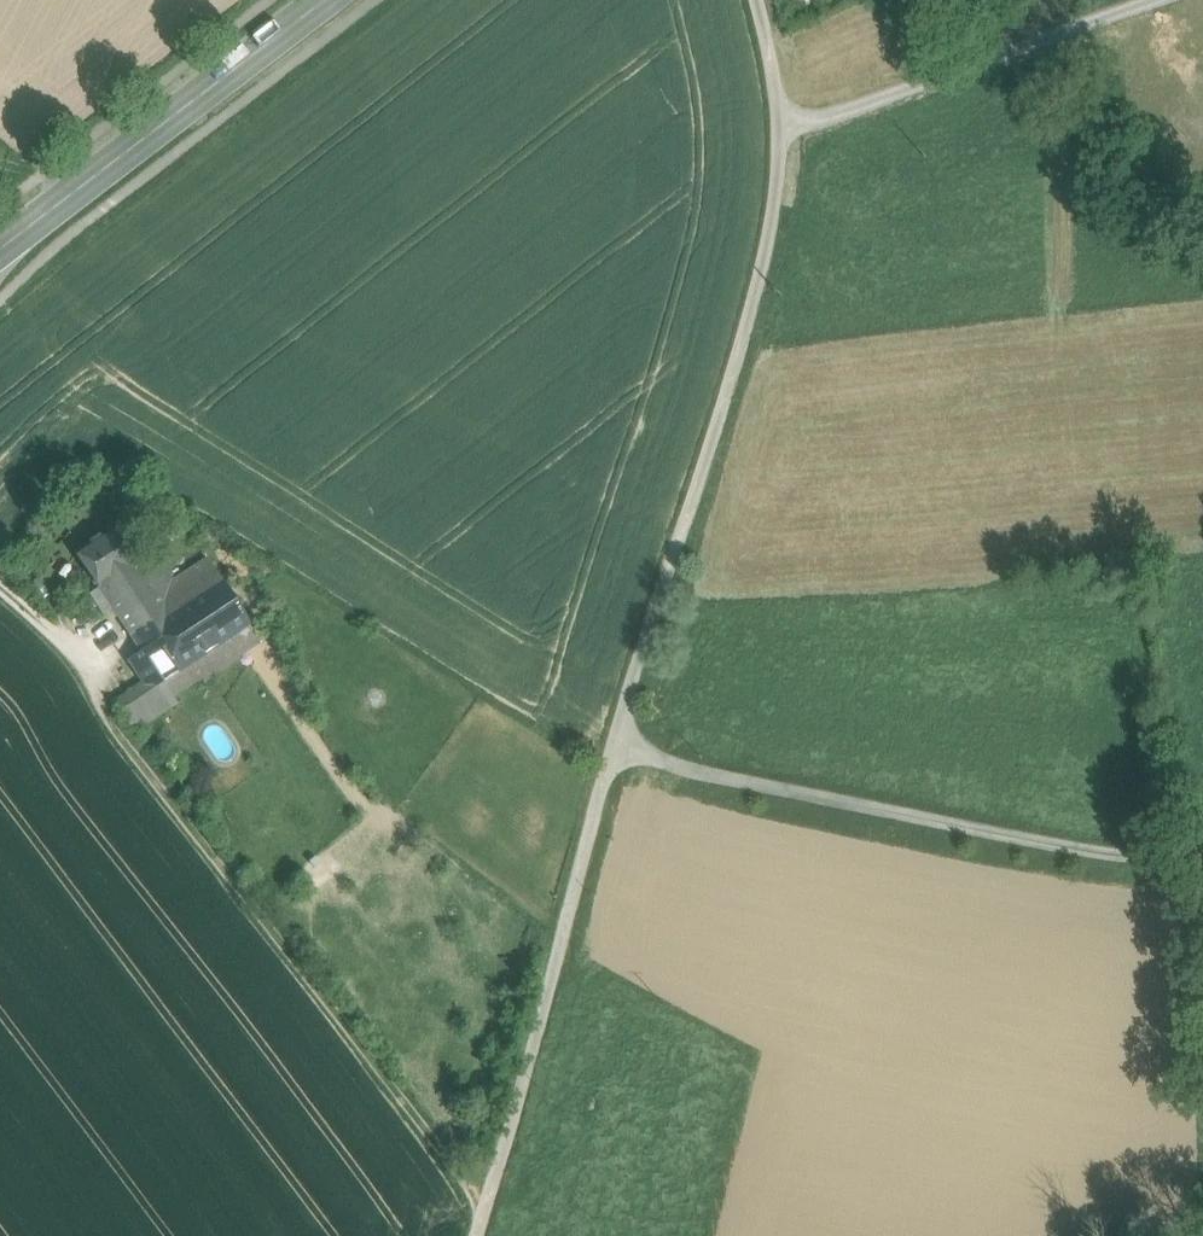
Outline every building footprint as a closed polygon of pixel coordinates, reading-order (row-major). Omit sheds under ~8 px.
[(143,683),(150,692),(248,628),(250,627),(206,560),(172,582),(155,556),(192,533),(185,522),(147,547),(150,551),(134,561),(137,564),(97,589),(112,612),(138,654),(129,660),(143,683)] [(74,553),(97,589),(137,564),(134,561),(114,529),(74,553)] [(112,612),(97,589),(87,595),(102,618),(112,612)] [(248,628),(150,692),(143,683),(129,693),(150,722),(175,703),(172,698),(200,680),(203,683),(258,642),(248,628)] [(150,722),(129,693),(113,704),(134,733),(150,722)]
